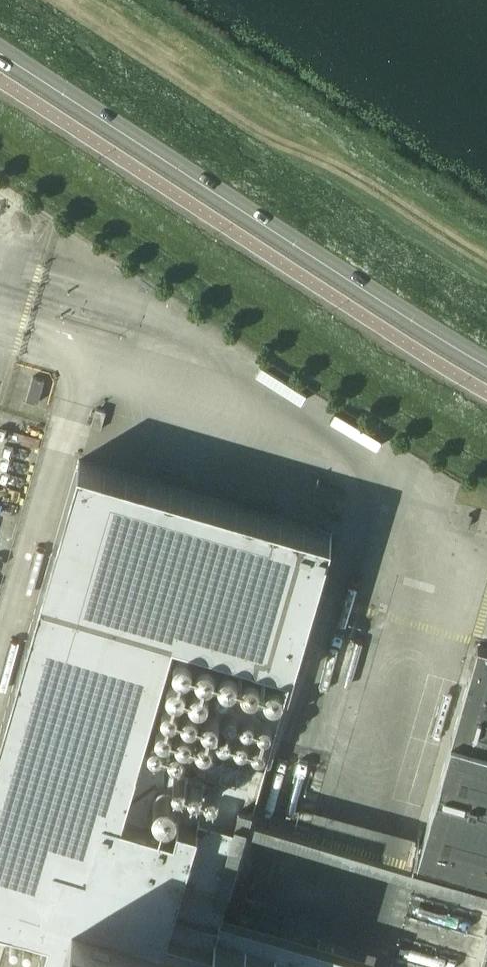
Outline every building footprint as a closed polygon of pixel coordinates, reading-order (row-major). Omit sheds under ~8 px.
[(97,408),(91,427),(101,430),(106,411),(97,408)] [(79,460),(0,734),(0,914),(50,929),(39,966),(269,966),(276,944),(218,928),(332,533),(79,460)] [(478,645),(416,858),(486,879),(486,647),(478,645)]
